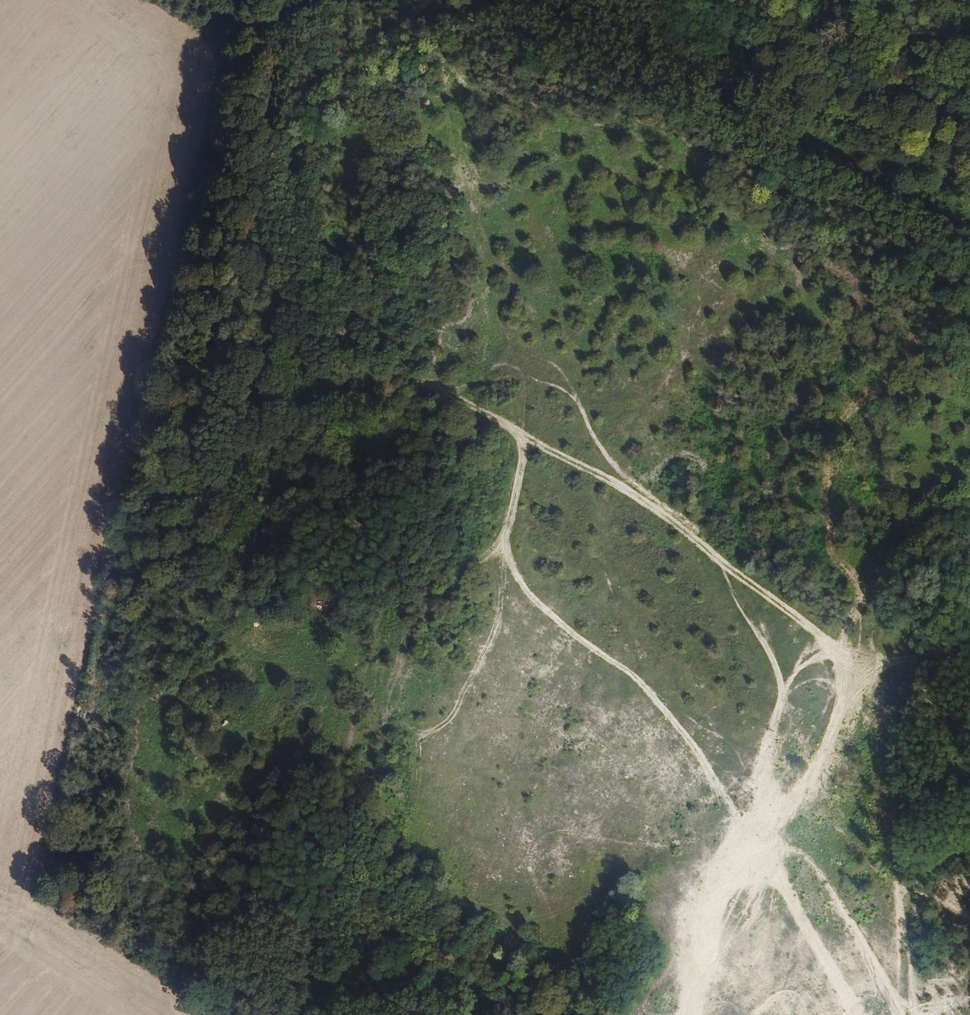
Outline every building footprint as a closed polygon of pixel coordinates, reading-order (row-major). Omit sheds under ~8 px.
[(942,512),(941,499),(930,499),(931,512),(942,512)] [(941,559),(937,556),(933,557),(932,562),(937,565),(940,562),(941,559)]
